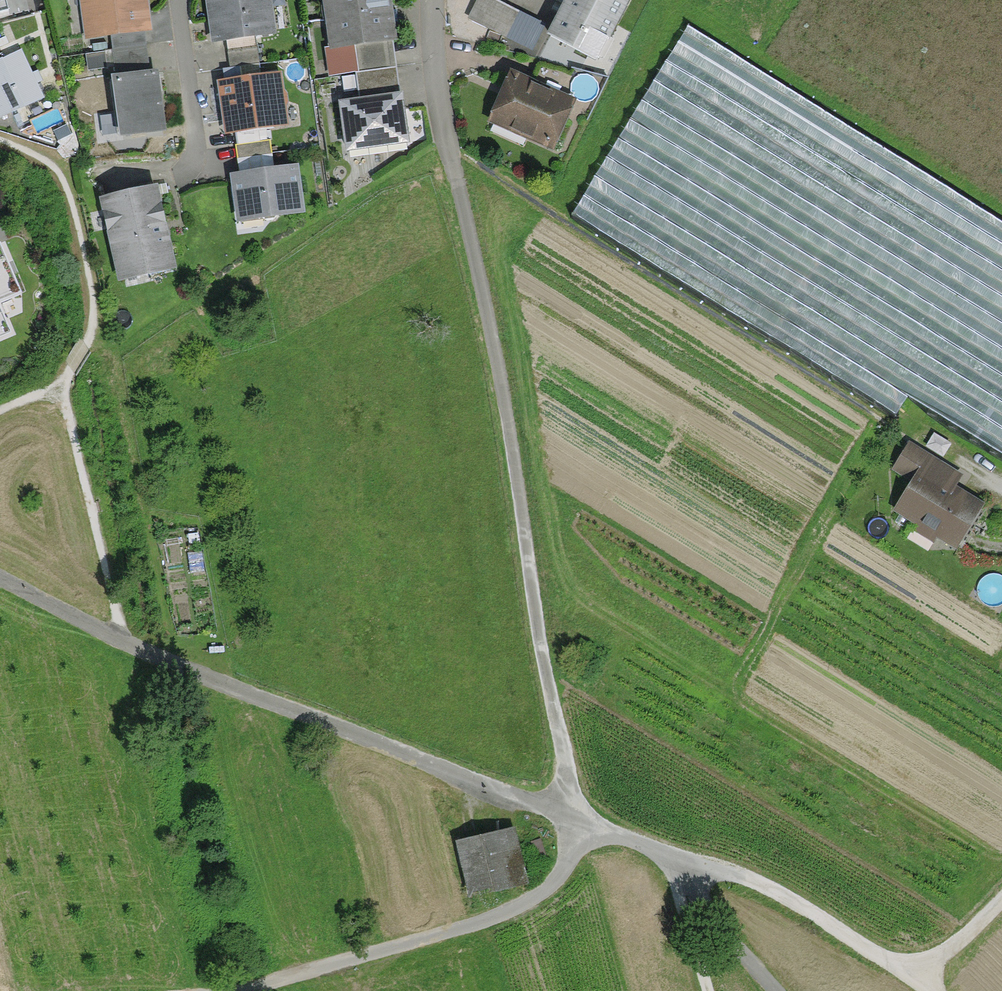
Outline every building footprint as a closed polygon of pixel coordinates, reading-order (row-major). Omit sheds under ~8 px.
[(12,10),(9,0),(0,0),(0,13),(12,10)] [(82,40),(148,32),(144,0),(78,0),(82,40)] [(210,43),(278,32),(274,3),(266,5),(265,0),(204,0),(210,43)] [(327,49),(395,40),(389,0),(320,0),(327,49)] [(470,21),(539,48),(550,18),(504,0),(479,0),(470,21)] [(548,35),(595,59),(626,0),(566,0),(548,35)] [(1001,447),(1001,208),(678,34),(575,224),(905,402),(908,396),(1001,447)] [(0,57),(0,117),(37,101),(15,50),(0,57)] [(153,73),(110,79),(119,140),(162,133),(153,73)] [(280,73),(213,80),(219,132),(286,124),(280,73)] [(574,106),(508,77),(487,124),(554,153),(574,106)] [(402,94),(337,101),(343,159),(408,152),(402,94)] [(297,166),(228,174),(234,222),(303,214),(297,166)] [(156,188),(97,200),(115,283),(173,271),(156,188)] [(0,246),(0,340),(14,335),(8,321),(1,304),(27,292),(7,243),(0,246)] [(905,440),(888,468),(911,482),(893,511),(953,546),(978,504),(952,489),(961,473),(905,440)] [(469,898),(529,883),(515,826),(454,841),(469,898)]
